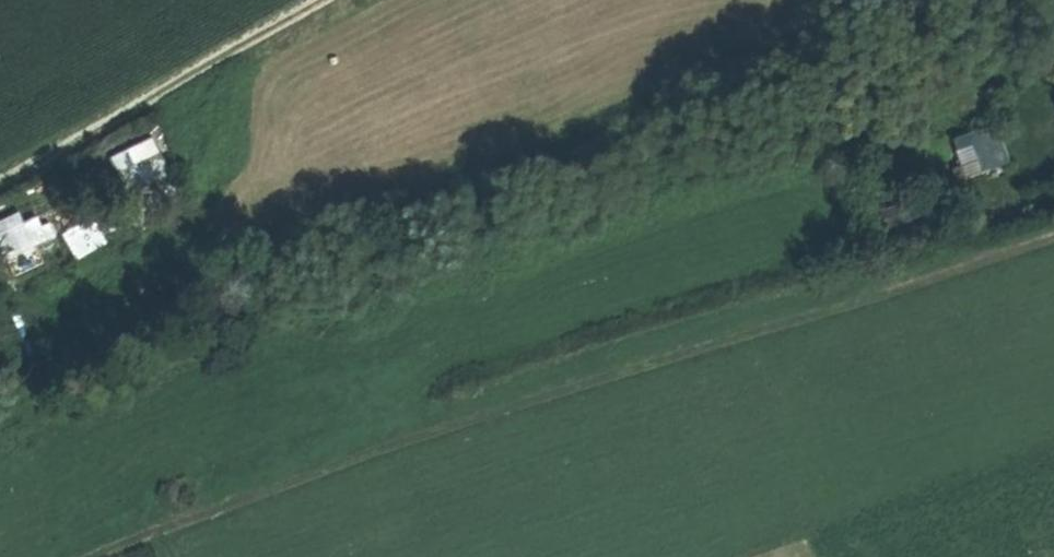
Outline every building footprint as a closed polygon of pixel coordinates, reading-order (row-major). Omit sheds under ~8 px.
[(1048,54),(1053,52),(1053,34),(1043,38),(1048,54)] [(936,70),(942,86),(954,82),(948,66),(936,70)] [(918,105),(922,115),(931,112),(927,101),(918,105)] [(967,163),(958,167),(962,178),(991,167),(977,132),(958,139),(967,163)] [(120,160),(126,171),(160,153),(154,142),(120,160)] [(849,144),(839,146),(843,161),(853,158),(849,144)] [(122,173),(132,192),(170,173),(160,153),(126,171),(122,173)] [(165,195),(169,204),(182,198),(178,189),(165,195)] [(900,224),(911,220),(905,204),(894,208),(900,224)] [(8,257),(36,243),(42,241),(33,221),(23,226),(18,216),(0,225),(0,235),(1,237),(0,237),(0,241),(8,257)] [(72,232),(77,239),(98,227),(93,219),(72,232)] [(77,239),(65,247),(76,266),(109,246),(98,227),(77,239)] [(45,260),(36,243),(8,257),(16,274),(45,260)]
